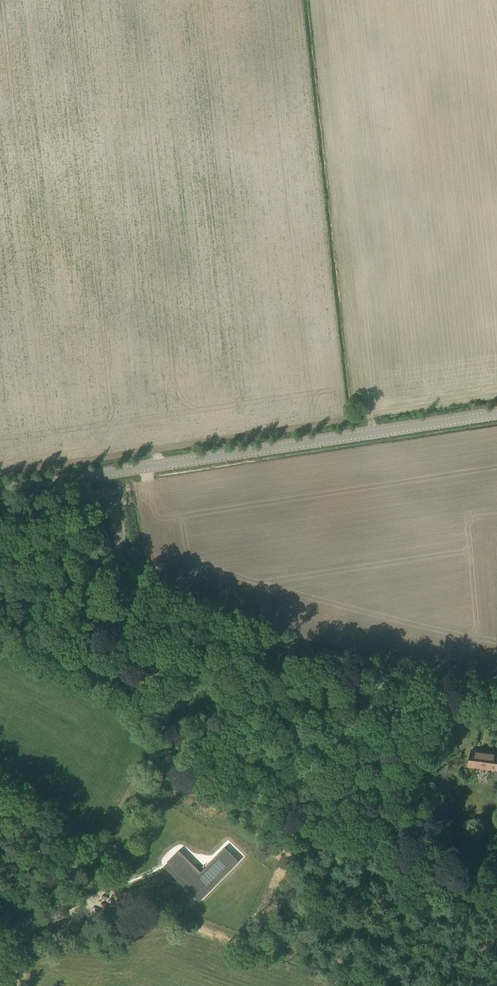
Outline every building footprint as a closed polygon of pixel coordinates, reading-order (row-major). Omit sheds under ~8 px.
[(451,716),(452,699),(443,698),(441,714),(451,716)] [(468,764),(496,769),(496,762),(496,753),(471,749),(468,764)] [(177,851),(162,867),(198,900),(234,863),(236,861),(232,857),(223,849),(200,873),(177,851)]
